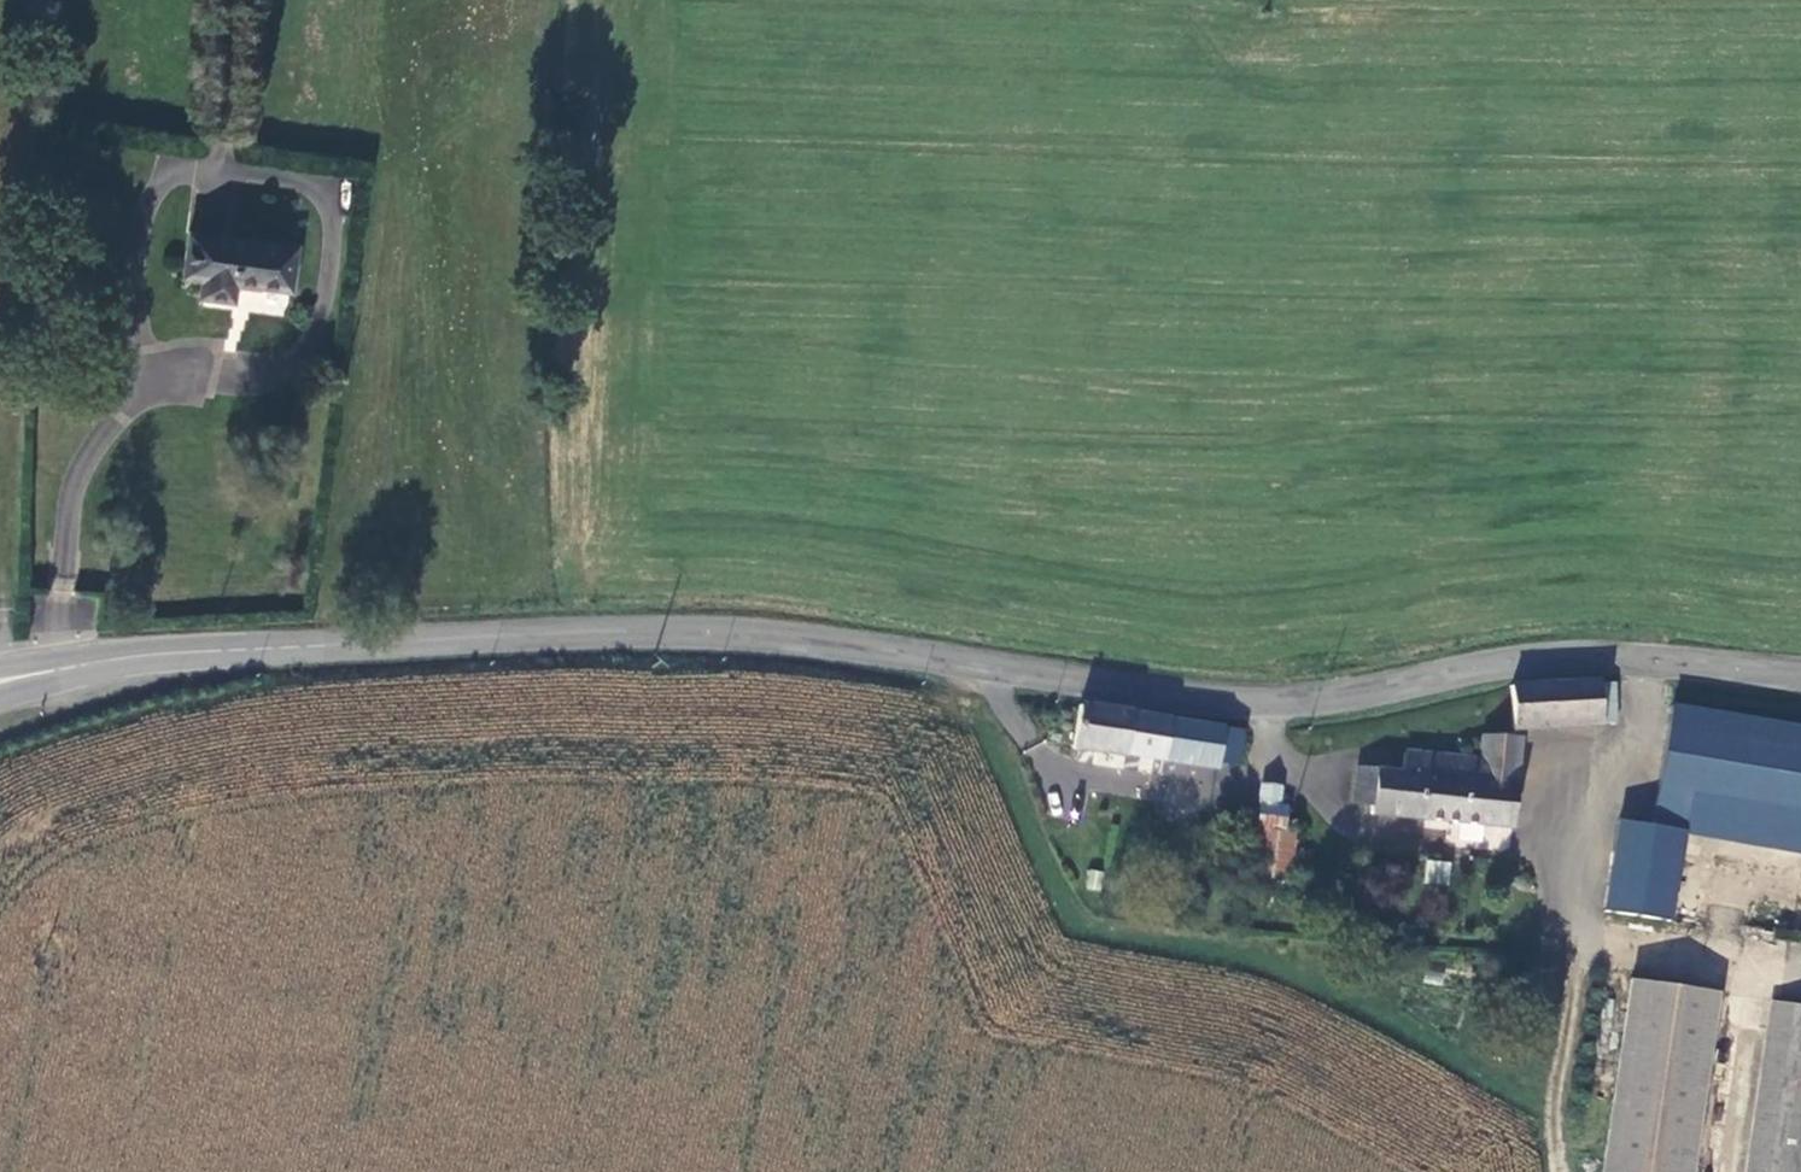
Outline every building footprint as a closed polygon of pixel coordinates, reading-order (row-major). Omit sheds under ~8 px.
[(295,288),(299,245),(189,235),(186,279),(204,280),(202,301),(235,304),(236,283),(295,288)] [(1600,680),(1511,684),(1512,733),(1602,730),(1600,680)] [(1202,729),(1078,707),(1071,748),(1122,758),(1123,752),(1213,769),(1221,729),(1202,729)] [(1668,708),(1646,824),(1679,828),(1800,852),(1800,733),(1668,708)] [(1241,735),(1221,729),(1213,769),(1234,773),(1241,735)] [(1379,772),(1374,811),(1512,825),(1513,825),(1523,741),(1485,738),(1481,760),(1404,752),(1403,774),(1379,772)] [(1269,813),(1269,790),(1255,789),(1248,835),(1275,835),(1306,836),(1276,818),(1269,813)] [(1674,859),(1679,828),(1646,824),(1616,822),(1606,906),(1663,915),(1674,859)] [(1425,858),(1423,884),(1448,886),(1451,860),(1425,858)] [(1704,862),(1674,859),(1663,915),(1697,919),(1704,862)] [(1628,979),(1593,1171),(1681,1171),(1713,993),(1628,979)] [(1784,1004),(1754,1171),(1800,1171),(1800,1007),(1784,1004)]
